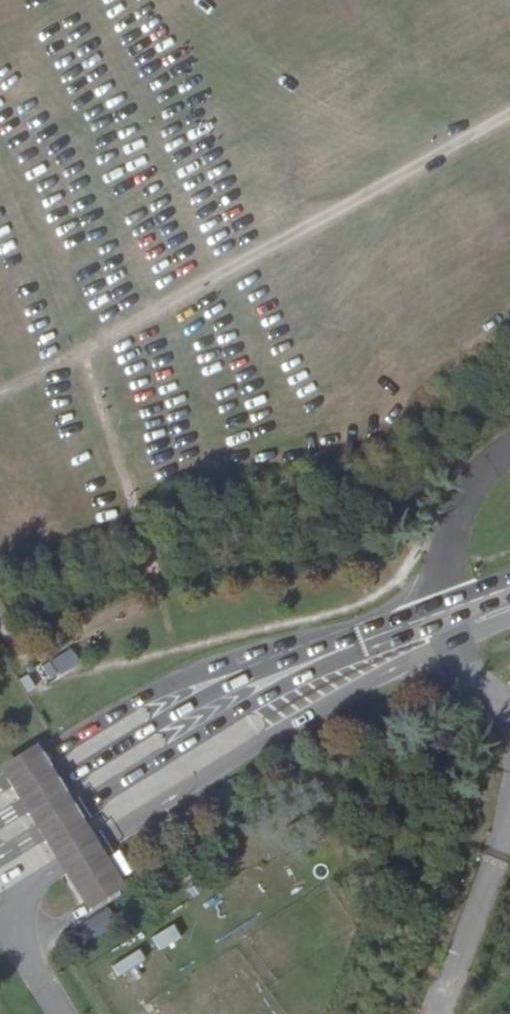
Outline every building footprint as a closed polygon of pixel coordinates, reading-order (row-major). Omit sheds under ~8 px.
[(54,627),(22,646),(41,681),(77,662),(54,627)] [(40,832),(61,866),(84,904),(121,882),(97,842),(77,809),(60,782),(44,756),(34,738),(0,759),(0,768),(8,780),(23,805),(40,832)] [(170,923),(147,936),(156,950),(179,937),(170,923)] [(106,964),(112,976),(142,961),(136,949),(106,964)]
